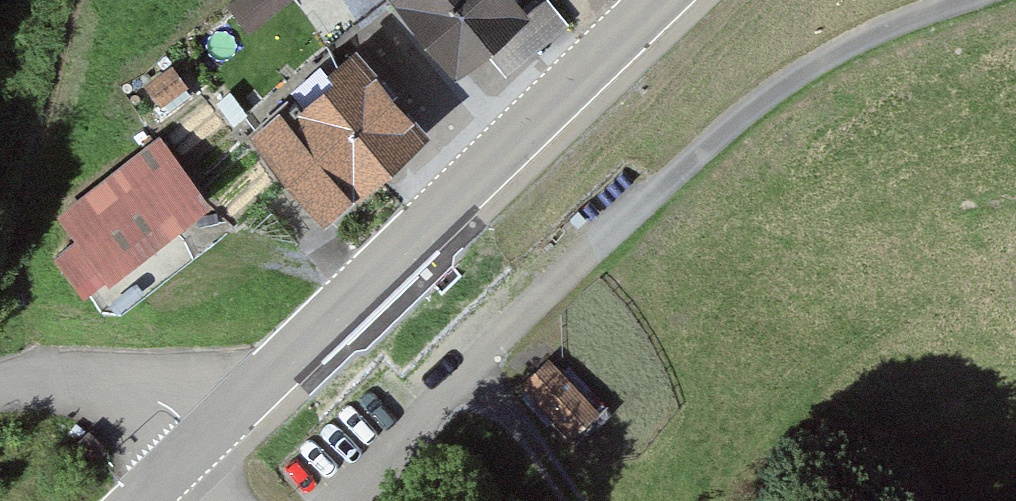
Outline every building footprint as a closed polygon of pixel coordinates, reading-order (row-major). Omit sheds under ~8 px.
[(444,70),(532,7),(527,0),(393,0),(444,70)] [(257,134),(318,206),(424,117),(363,45),(257,134)] [(74,236),(54,252),(83,290),(210,191),(163,130),(56,213),(74,236)] [(550,353),(520,380),(571,437),(601,410),(550,353)]
